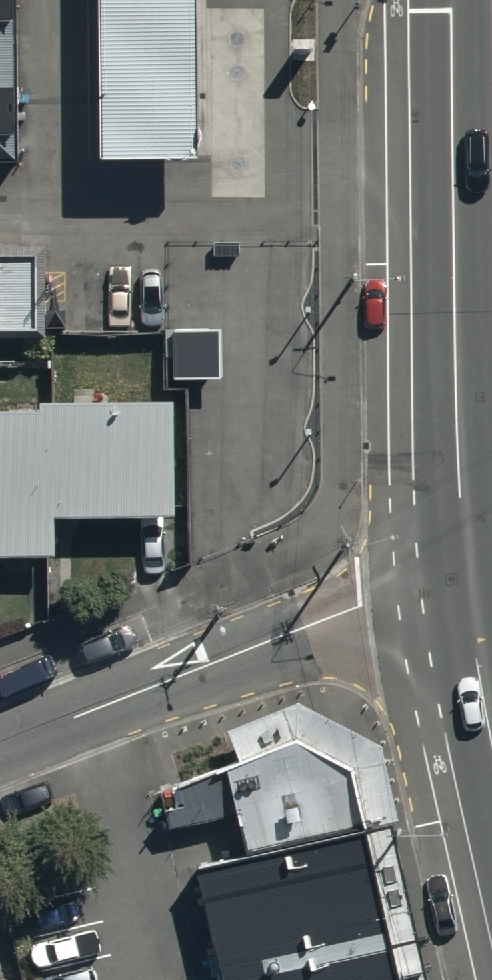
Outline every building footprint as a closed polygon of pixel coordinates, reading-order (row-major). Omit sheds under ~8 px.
[(14,0),(0,0),(0,153),(17,153),(14,0)] [(99,163),(197,162),(196,0),(98,0),(99,163)] [(33,330),(33,257),(0,257),(0,330),(33,330)] [(221,378),(220,329),(173,330),(174,379),(221,378)] [(171,400),(38,402),(38,411),(0,411),(0,557),(56,557),(56,517),(172,515),(171,400)] [(351,772),(295,742),(161,794),(169,831),(237,813),(246,857),(364,831),(351,772)] [(194,869),(219,979),(398,979),(364,831),(246,857),(194,869)]
